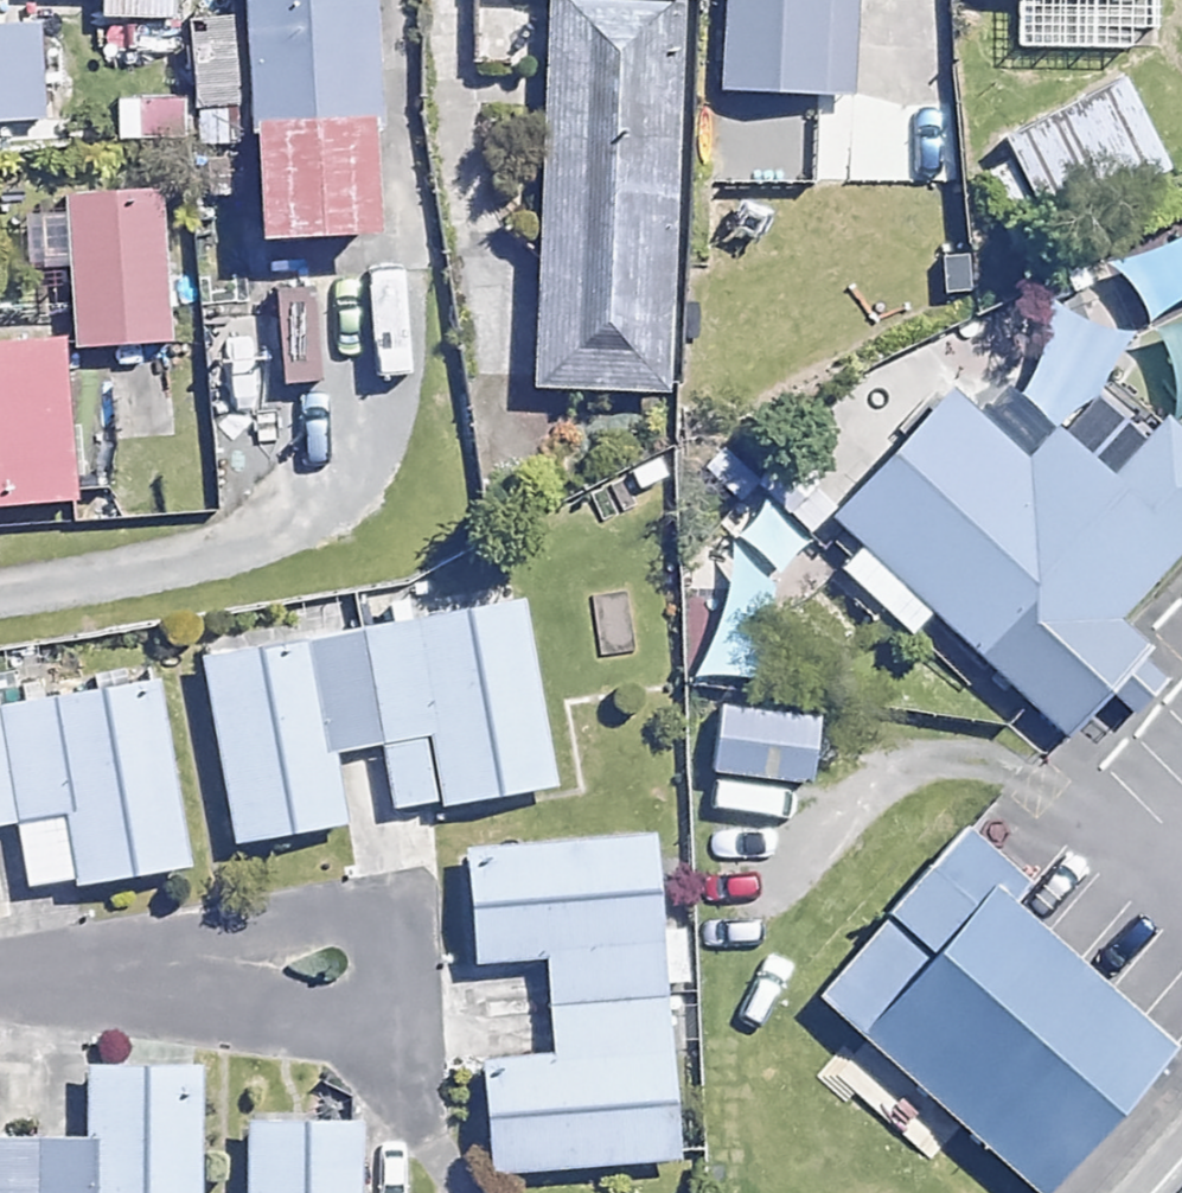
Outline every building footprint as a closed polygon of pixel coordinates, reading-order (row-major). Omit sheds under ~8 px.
[(100,20),(171,23),(172,0),(100,0),(100,20)] [(383,139),(376,0),(247,0),(254,144),(265,143),(383,139)] [(625,0),(557,0),(539,391),(664,397),(683,3),(625,0)] [(1121,39),(1120,0),(1014,0),(1014,41),(1121,39)] [(861,3),(724,2),(723,101),(859,103),(861,3)] [(232,26),(175,25),(173,133),(230,134),(232,26)] [(48,31),(0,34),(0,108),(53,104),(48,31)] [(1170,171),(1123,77),(995,140),(1042,235),(1170,171)] [(383,139),(265,143),(271,261),(389,255),(383,139)] [(161,202),(33,210),(37,269),(71,267),(76,355),(170,349),(161,202)] [(955,404),(811,551),(904,641),(930,615),(1031,714),(1181,560),(1181,477),(1152,448),(1110,491),(1089,471),(1131,429),(1100,398),(1130,346),(1058,303),(992,414),(976,424),(955,404)] [(62,347),(0,353),(0,517),(77,510),(62,347)] [(721,533),(695,530),(692,682),(764,683),(766,586),(829,516),(777,470),(721,533)] [(357,640),(381,749),(393,819),(552,790),(519,610),(357,640)] [(381,749),(357,640),(203,667),(237,851),(344,832),(331,758),(381,749)] [(15,830),(27,899),(186,873),(156,689),(0,715),(0,732),(15,830)] [(816,725),(720,719),(716,787),(812,793),(816,725)] [(0,732),(0,832),(15,830),(0,732)] [(954,830),(808,988),(1010,1173),(1156,1016),(954,830)] [(547,1012),(664,1000),(663,987),(686,986),(682,932),(660,933),(653,842),(462,856),(470,968),(544,962),(547,1012)] [(664,1000),(547,1012),(551,1064),(481,1069),(489,1179),(676,1165),(664,1000)] [(39,1192),(198,1192),(198,1073),(90,1073),(90,1146),(41,1145),(39,1192)] [(247,1131),(248,1192),(357,1192),(357,1130),(247,1131)] [(41,1145),(0,1145),(0,1192),(39,1192),(41,1145)]
